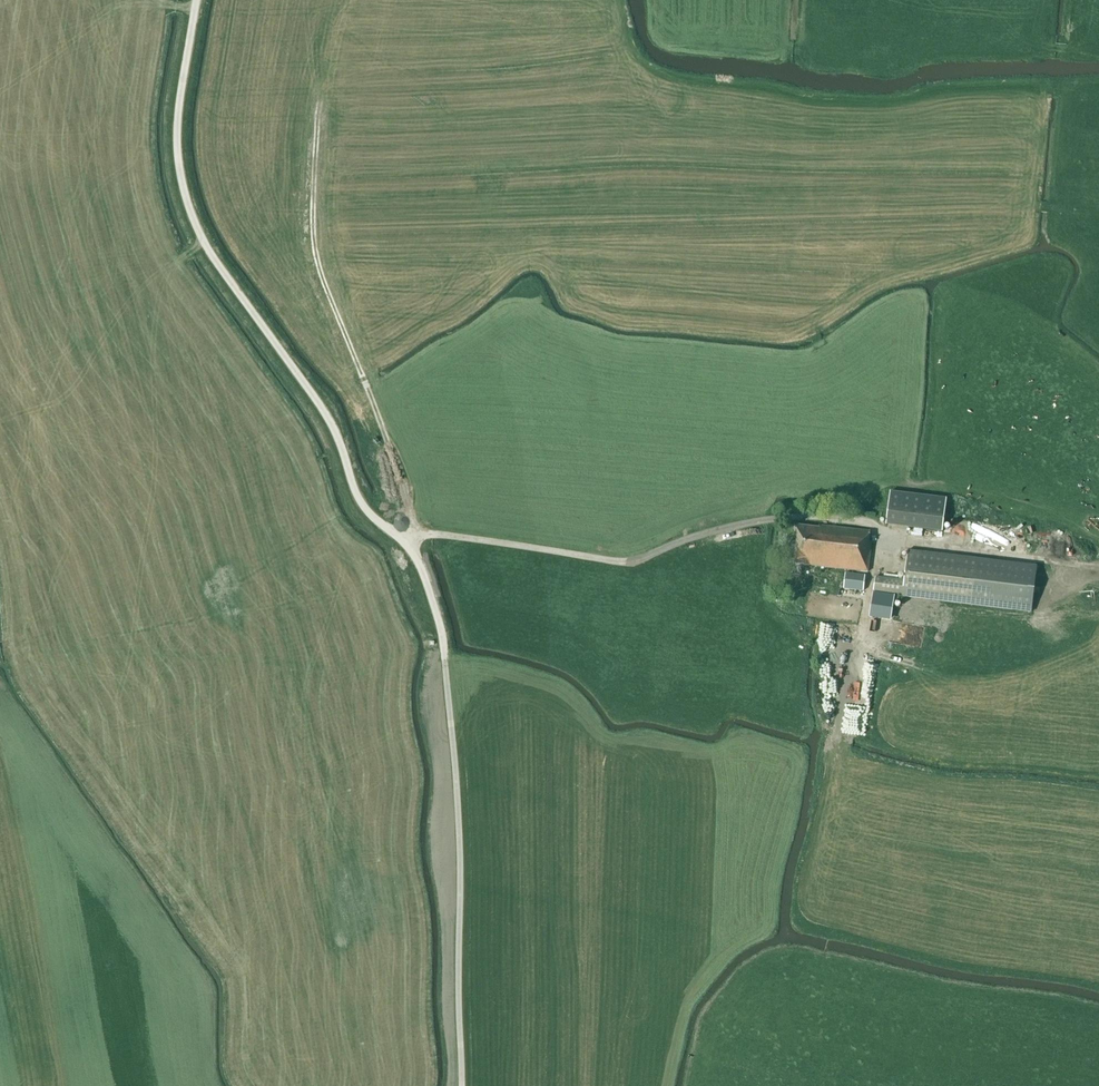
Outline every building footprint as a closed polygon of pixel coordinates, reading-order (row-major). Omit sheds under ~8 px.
[(398,479),(392,480),(395,498),(401,497),(398,479)] [(942,532),(946,499),(890,492),(886,525),(942,532)] [(847,588),(865,591),(866,582),(871,543),(869,543),(870,531),(819,526),(819,528),(794,525),(790,563),(860,571),(859,581),(848,579),(847,588)] [(904,581),(875,577),(873,591),(874,591),(903,595),(903,597),(1031,612),(1037,566),(907,551),(904,581)] [(874,591),(872,606),(894,609),(896,595),(874,591)]
